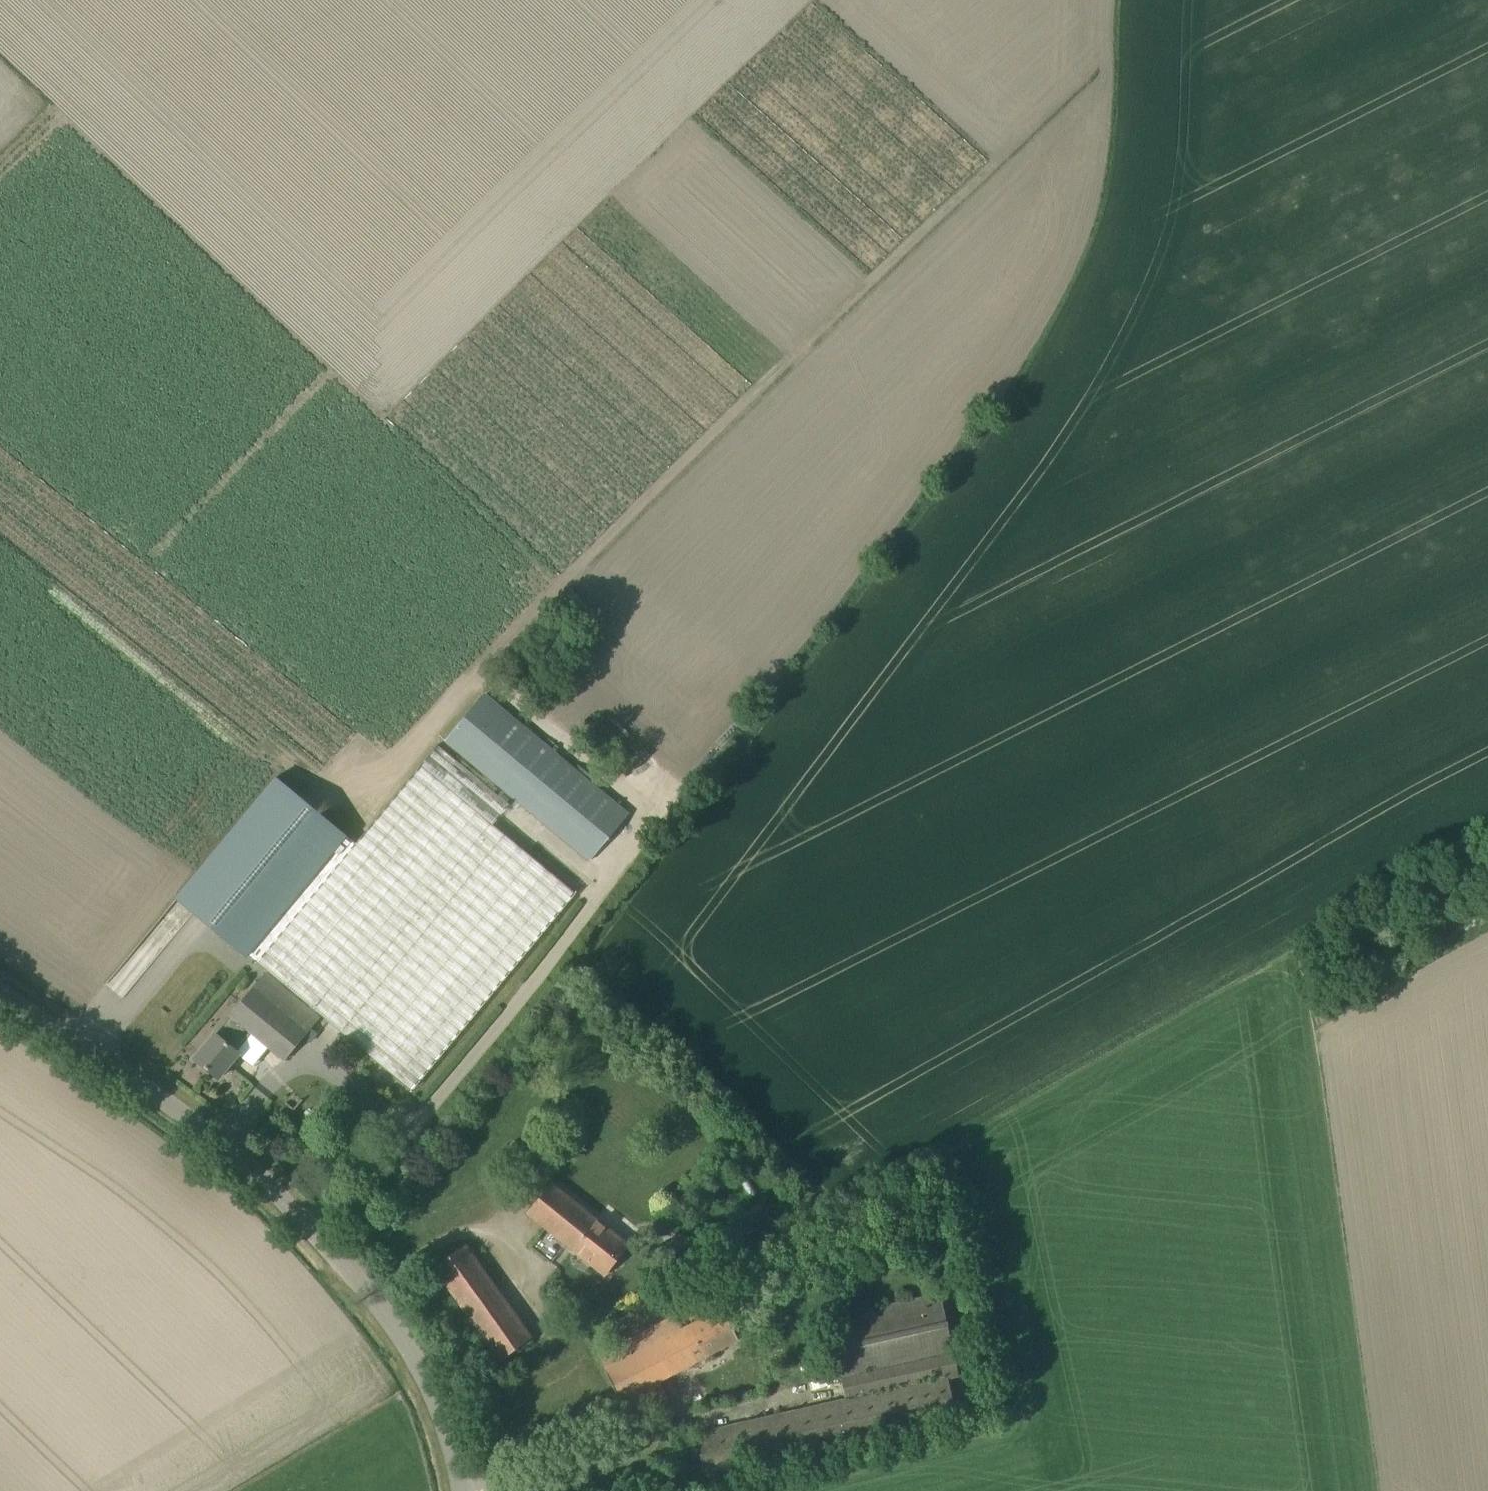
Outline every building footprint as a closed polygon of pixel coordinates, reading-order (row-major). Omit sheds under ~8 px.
[(590,860),(628,814),(484,695),(446,740),(590,860)] [(257,961),(268,970),(411,1091),(576,891),(493,823),(509,804),(437,744),(357,841),(257,961)] [(277,775),(177,895),(257,961),(357,841),(277,775)] [(218,1078),(229,1065),(239,1053),(237,1051),(251,1033),(284,1060),(319,1018),(265,974),(230,1015),(231,1015),(215,1034),(194,1058),(218,1078)] [(605,1274),(627,1244),(551,1184),(528,1212),(605,1274)] [(500,1361),(531,1337),(465,1244),(433,1266),(500,1361)] [(948,1377),(958,1374),(940,1294),(827,1320),(839,1377),(841,1376),(846,1400),(697,1434),(706,1474),(957,1417),(948,1377)] [(739,1339),(722,1308),(682,1329),(675,1315),(597,1356),(628,1415),(666,1394),(659,1381),(739,1339)]
